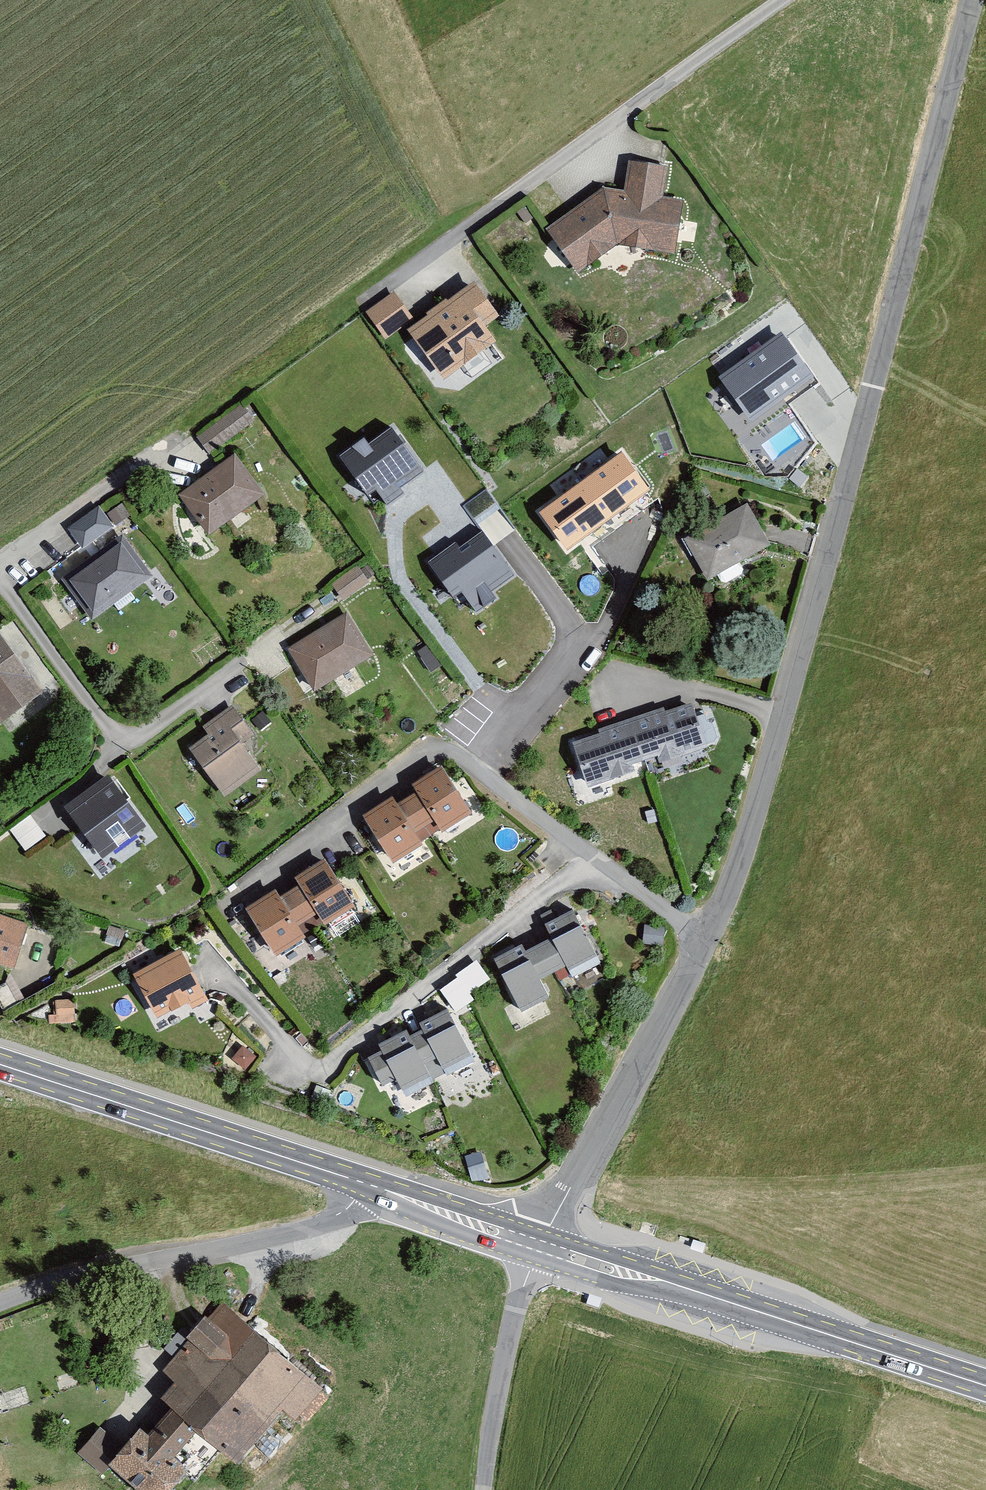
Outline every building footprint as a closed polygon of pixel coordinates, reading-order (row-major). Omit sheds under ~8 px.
[(553,228),(587,274),(625,246),(684,255),(693,198),(671,195),(675,167),(635,161),(631,189),(610,186),(553,228)] [(488,323),(501,313),(476,278),(409,327),(447,379),(501,340),(488,323)] [(397,289),(367,310),(386,337),(416,316),(397,289)] [(783,327),(717,376),(751,422),(817,373),(783,327)] [(240,403),(199,436),(211,452),(253,418),(240,403)] [(361,436),(339,452),(368,491),(375,486),(386,500),(403,488),(399,483),(422,467),(392,424),(366,443),(361,436)] [(206,534),(265,491),(236,451),(177,494),(206,534)] [(628,452),(546,512),(575,552),(657,492),(628,452)] [(715,581),(780,545),(757,503),(692,539),(715,581)] [(105,508),(76,530),(90,550),(121,526),(105,508)] [(455,542),(431,560),(454,590),(461,585),(478,606),(495,594),(492,586),(513,570),(484,531),(461,549),(455,542)] [(99,622),(158,579),(127,538),(68,581),(99,622)] [(369,565),(342,585),(354,602),(381,582),(369,565)] [(322,693),(381,656),(352,612),(294,649),(322,693)] [(11,723),(51,693),(2,629),(0,631),(0,709),(11,723)] [(718,745),(702,700),(576,743),(591,789),(718,745)] [(235,795),(268,770),(249,744),(261,735),(239,706),(211,726),(218,735),(200,749),(235,795)] [(452,831),(481,813),(452,766),(422,785),(428,795),(408,807),(404,800),(374,819),(402,863),(435,841),(430,832),(446,822),(452,831)] [(75,809),(112,857),(155,825),(119,776),(75,809)] [(44,806),(10,825),(24,849),(58,829),(44,806)] [(335,925),(364,907),(334,860),(304,879),(310,888),(291,901),(286,894),(256,913),(284,956),(318,935),(312,926),(329,916),(335,925)] [(580,973),(610,957),(585,909),(553,925),(560,939),(535,952),(531,944),(505,957),(535,1014),(562,1000),(552,980),(577,967),(580,973)] [(22,971),(38,925),(0,912),(0,964),(22,971)] [(199,1008),(218,999),(192,950),(145,974),(168,1018),(197,1003),(199,1008)] [(459,1011),(476,998),(472,993),(493,978),(479,959),(441,987),(459,1011)] [(56,1016),(57,1027),(82,1025),(81,1001),(64,1002),(65,1015),(56,1016)] [(453,1070),(481,1057),(457,1009),(430,1023),(434,1030),(421,1036),(417,1029),(387,1044),(391,1052),(377,1058),(391,1087),(408,1079),(413,1089),(439,1076),(434,1066),(448,1059),(453,1070)] [(256,1044),(245,1056),(258,1067),(269,1055),(256,1044)] [(491,1151),(475,1155),(483,1182),(499,1178),(491,1151)] [(227,1301),(168,1371),(183,1383),(169,1399),(181,1409),(160,1433),(151,1426),(131,1450),(105,1428),(82,1454),(111,1479),(122,1467),(148,1489),(189,1489),(203,1473),(188,1460),(209,1435),(247,1467),(261,1452),(272,1462),(333,1391),(227,1301)]
